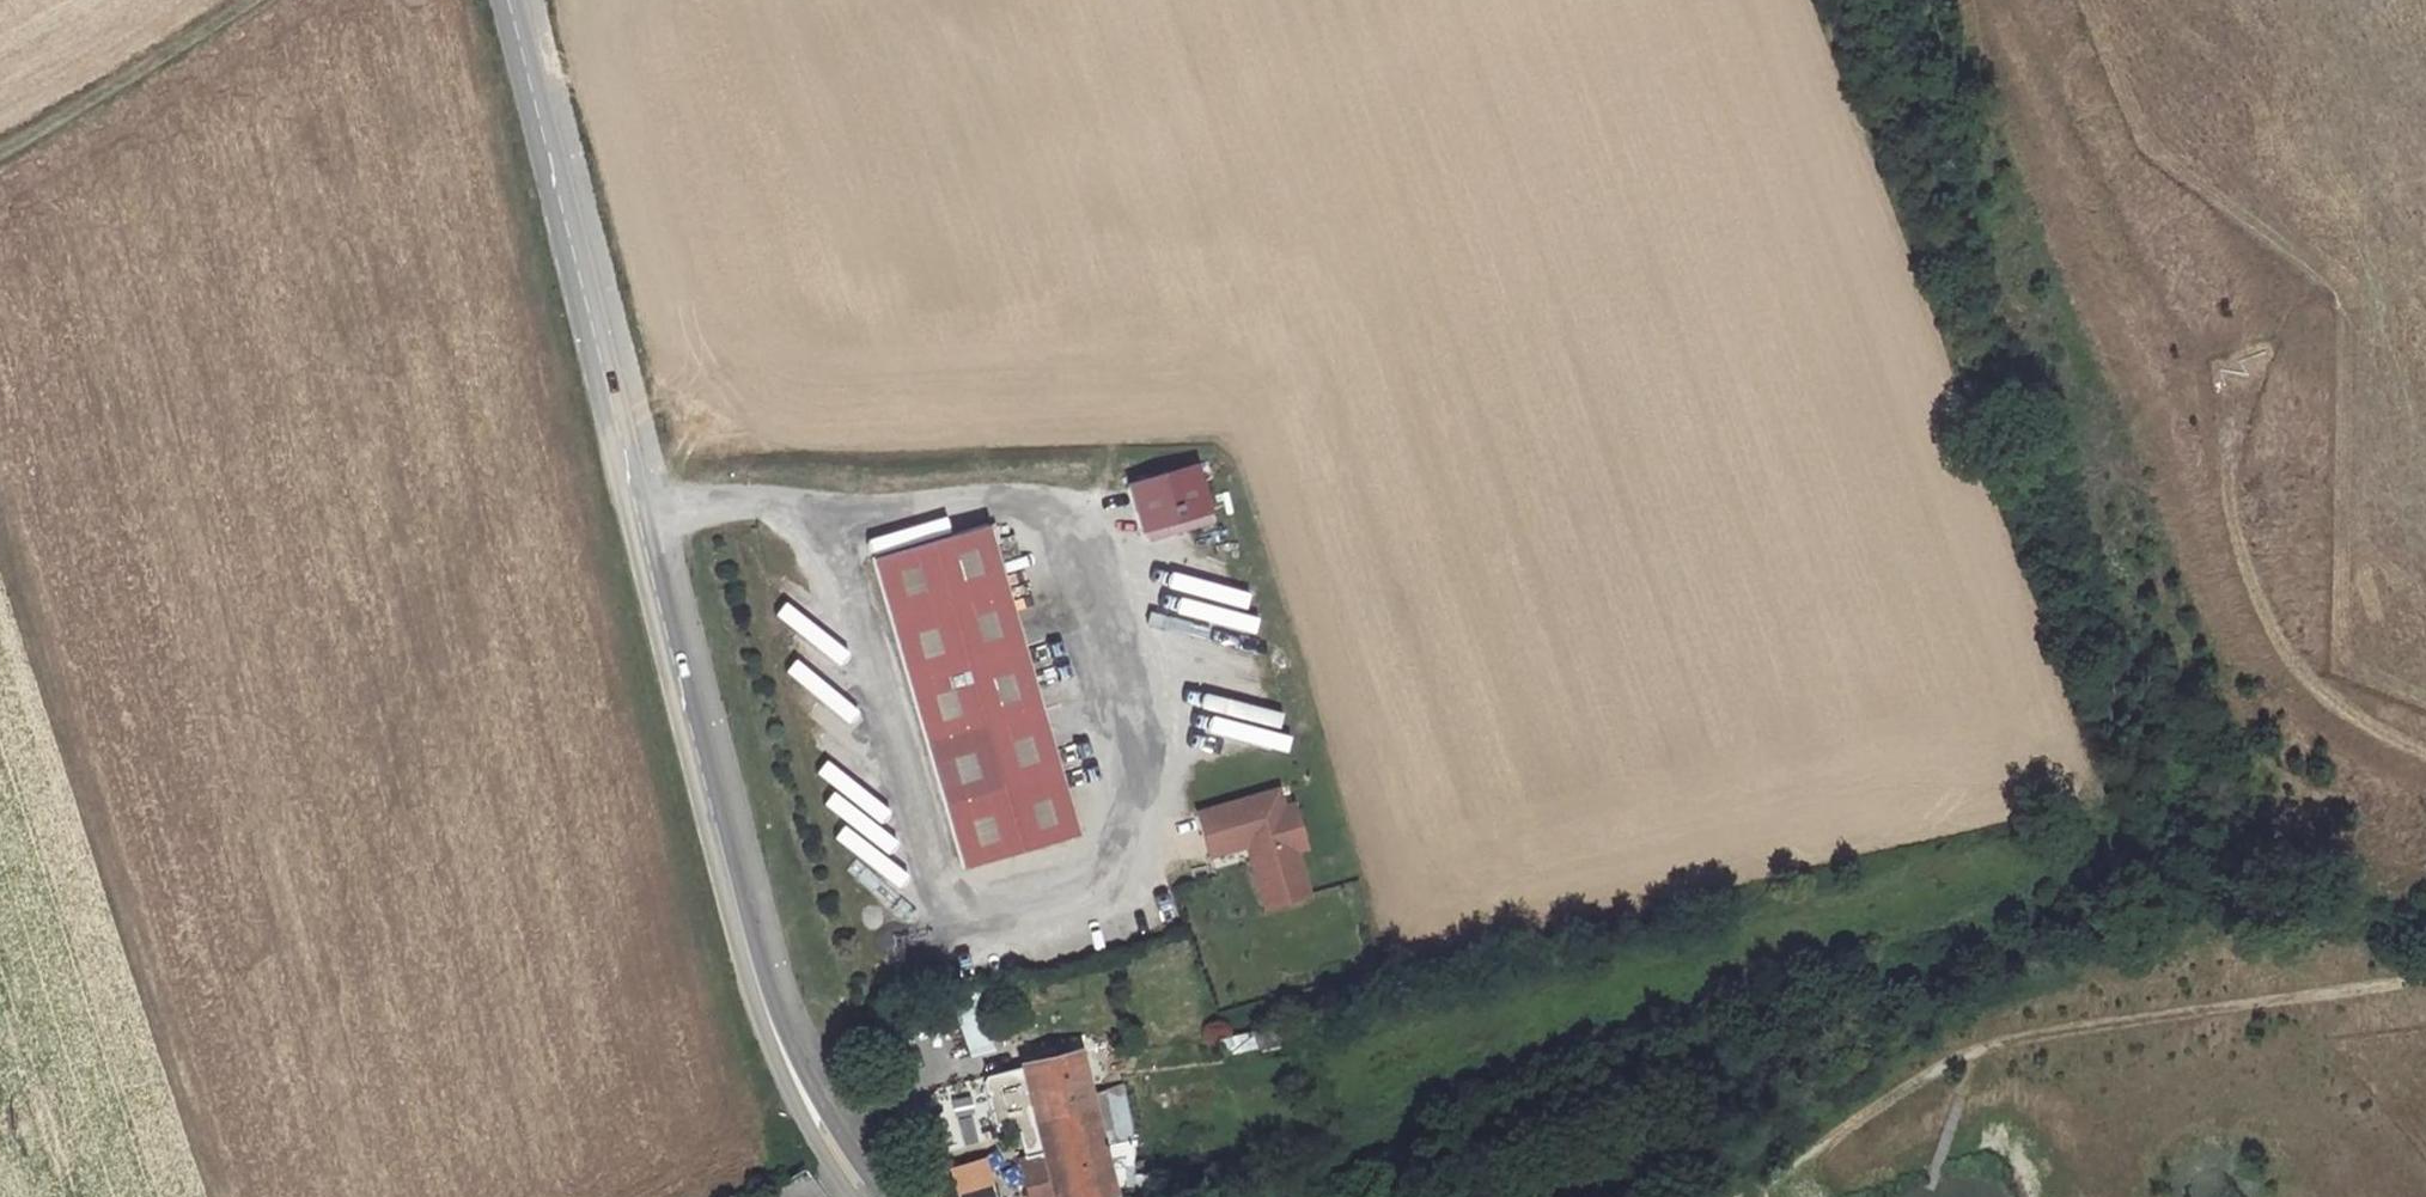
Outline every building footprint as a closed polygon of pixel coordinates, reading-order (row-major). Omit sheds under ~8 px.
[(1213,520),(1197,466),(1129,486),(1145,540),(1213,520)] [(994,522),(878,553),(967,863),(1080,832),(994,522)] [(1286,727),(1291,710),(1210,688),(1205,706),(1286,727)] [(1266,806),(1287,800),(1281,782),(1261,788),(1266,806)] [(1266,806),(1261,788),(1201,806),(1213,848),(1251,837),(1270,900),(1312,888),(1299,842),(1309,839),(1297,797),(1287,800),(1266,806)] [(849,823),(837,839),(902,888),(913,874),(892,858),(905,840),(837,789),(825,805),(849,823)] [(998,981),(953,993),(970,1056),(1014,1044),(998,981)] [(1016,1142),(1046,1135),(1050,1151),(1020,1158),(1030,1196),(1141,1196),(1137,1178),(1115,1182),(1084,1056),(1082,1047),(1028,1060),(980,1072),(998,1146),(1016,1142)] [(1016,1142),(1020,1158),(1050,1151),(1046,1135),(1016,1142)] [(990,1155),(952,1166),(960,1195),(999,1183),(990,1155)]
